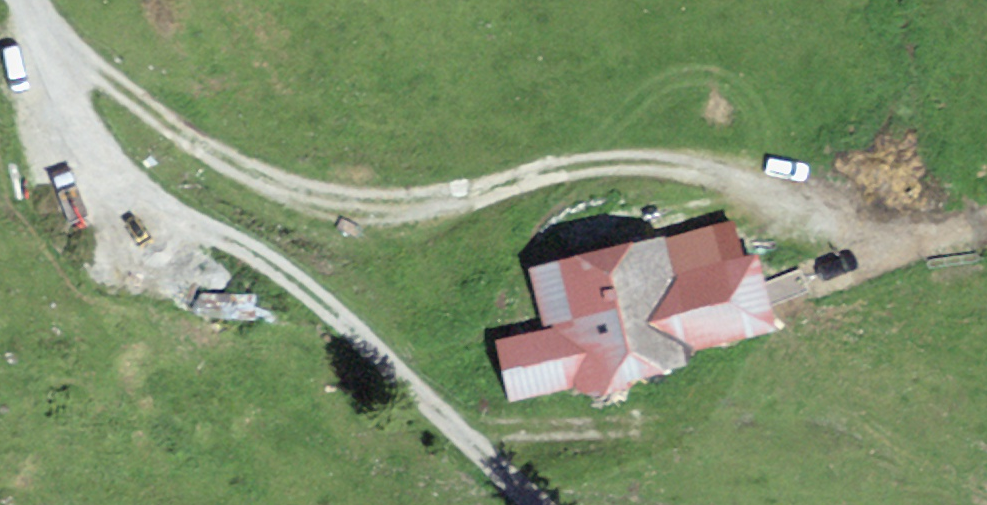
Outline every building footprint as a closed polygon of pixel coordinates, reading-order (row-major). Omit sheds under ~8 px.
[(749,216),(531,269),(565,406),(783,352),(749,216)]
